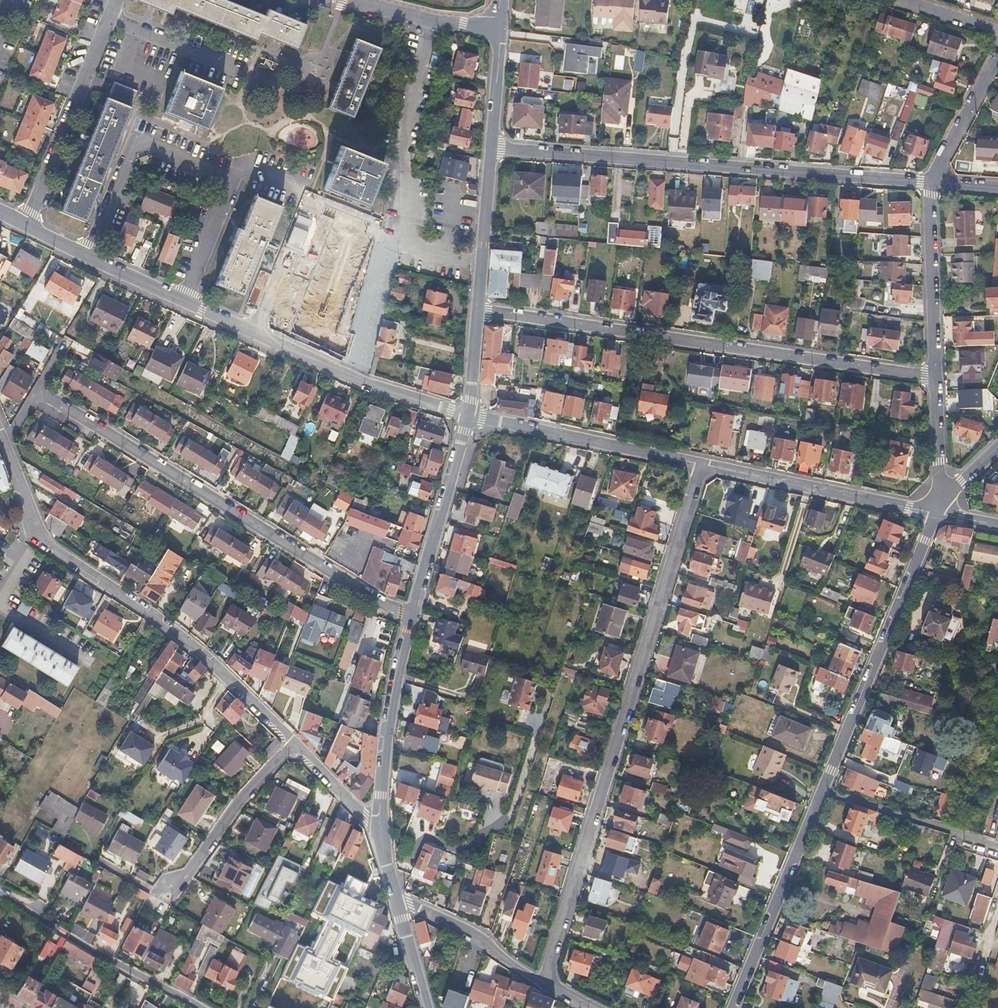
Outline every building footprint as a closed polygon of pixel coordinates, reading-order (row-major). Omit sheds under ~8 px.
[(64,0),(57,0),(49,20),(69,28),(79,5),(64,0)] [(225,0),(129,0),(128,1),(171,19),(174,12),(256,45),(259,38),(295,53),(307,25),(264,7),(261,15),(225,0)] [(608,19),(616,19),(615,31),(633,32),(635,0),(596,0),(595,18),(595,24),(597,25),(605,26),(607,24),(608,19)] [(645,0),(641,0),(640,21),(668,23),(670,0),(659,0),(659,1),(650,0),(645,0)] [(540,13),(541,13),(541,29),(560,31),(563,3),(541,1),(540,7),(540,13)] [(899,20),(881,15),(876,30),(902,39),(902,41),(912,44),(918,26),(899,20)] [(43,32),(34,56),(55,65),(64,40),(43,32)] [(962,42),(936,33),(930,52),(956,60),(959,51),(962,42)] [(323,109),(351,121),(381,49),(352,37),(323,109)] [(602,47),(568,42),(565,69),(588,72),(590,55),(601,56),(602,47)] [(642,71),(644,52),(636,49),(634,69),(642,71)] [(458,50),(453,72),(472,77),(477,58),(464,55),(465,52),(458,50)] [(698,53),(693,75),(724,81),(728,57),(698,53)] [(55,65),(34,56),(25,78),(46,86),(55,65)] [(540,64),(521,61),(519,86),(537,88),(540,64)] [(943,69),(938,67),(934,79),(939,81),(937,88),(955,94),(957,89),(958,85),(954,83),(959,68),(944,64),(943,69)] [(160,114),(204,133),(223,87),(178,69),(160,114)] [(802,76),(788,72),(782,97),(814,108),(820,85),(801,79),(802,76)] [(443,77),(439,96),(445,97),(449,79),(443,77)] [(605,78),(600,119),(612,121),(613,112),(626,114),(630,81),(605,78)] [(862,78),(856,95),(876,102),(882,85),(862,78)] [(139,92),(112,80),(57,214),(85,226),(88,219),(105,177),(122,135),(139,92)] [(934,91),(910,83),(908,90),(917,93),(932,98),(934,91)] [(763,100),(771,102),(772,94),(745,85),(743,105),(752,106),(752,103),(762,107),(763,100)] [(459,88),(455,103),(473,107),(475,97),(473,96),(474,92),(459,88)] [(781,97),(772,94),(771,102),(779,104),(781,97)] [(30,95),(20,118),(43,128),(53,105),(30,95)] [(521,98),(520,103),(539,105),(539,97),(523,96),(521,98)] [(782,97),(781,97),(779,104),(779,110),(803,118),(802,122),(810,124),(814,108),(782,97)] [(907,119),(912,101),(906,99),(901,118),(907,119)] [(15,112),(22,114),(25,101),(18,100),(15,112)] [(520,103),(516,102),(513,125),(541,127),(543,105),(539,105),(520,103)] [(656,123),(662,124),(661,127),(670,128),(673,107),(648,104),(646,121),(656,123)] [(738,147),(743,106),(733,105),(732,117),(712,114),(711,125),(707,124),(707,127),(710,127),(709,139),(729,141),(729,146),(738,147)] [(455,120),(454,125),(469,129),(473,110),(463,108),(460,122),(455,120)] [(561,114),(560,133),(591,135),(592,122),(585,121),(586,116),(561,114)] [(43,128),(20,118),(10,143),(33,152),(43,128)] [(899,142),(906,125),(897,123),(890,139),(899,142)] [(782,128),(785,129),(793,130),(793,128),(776,124),(775,132),(781,133),(782,128)] [(837,144),(841,130),(821,125),(819,134),(811,132),(807,151),(816,153),(817,150),(823,151),(826,141),(837,144)] [(849,127),(840,150),(857,156),(866,133),(849,127)] [(471,132),(454,128),(450,142),(468,146),(471,132)] [(775,132),(773,147),(773,149),(791,152),(794,135),(784,134),(785,129),(782,128),(781,133),(775,132)] [(760,131),(749,130),(747,147),(755,148),(756,145),(773,147),(775,132),(760,131)] [(864,152),(883,160),(890,141),(871,134),(864,152)] [(928,142),(908,135),(902,152),(922,159),(928,142)] [(980,137),(978,158),(990,159),(997,160),(997,139),(980,137)] [(434,139),(432,146),(445,149),(446,143),(434,139)] [(384,163),(338,144),(318,191),(365,210),(384,163)] [(445,156),(440,175),(465,181),(469,162),(445,156)] [(17,192),(25,173),(5,165),(0,177),(0,185),(17,192)] [(516,174),(515,197),(543,199),(544,175),(516,174)] [(557,195),(574,196),(575,176),(554,174),(553,189),(557,189),(557,195)] [(598,178),(592,178),(592,195),(606,195),(606,177),(598,176),(598,178)] [(664,208),(666,182),(652,181),(650,207),(664,208)] [(581,185),(580,197),(580,208),(586,209),(586,197),(588,197),(588,186),(581,185)] [(756,189),(730,187),(729,206),(736,206),(737,203),(755,204),(756,189)] [(146,189),(139,207),(153,213),(152,214),(164,219),(172,199),(146,189)] [(681,195),(682,190),(671,189),(669,219),(696,221),(697,196),(681,195)] [(239,228),(216,283),(242,294),(263,245),(266,246),(282,207),(256,196),(242,229),(239,228)] [(780,221),(782,198),(762,196),(760,219),(780,221)] [(807,225),(809,197),(782,196),(782,198),(780,221),(780,223),(807,225)] [(827,199),(811,198),(809,216),(826,217),(827,199)] [(843,235),(856,236),(858,201),(842,200),(840,219),(839,219),(838,230),(844,230),(843,235)] [(889,205),(890,225),(910,224),(910,204),(889,205)] [(152,214),(153,213),(139,207),(138,212),(151,217),(152,214)] [(975,246),(974,212),(955,212),(956,239),(957,239),(958,247),(975,246)] [(175,213),(156,264),(163,267),(166,260),(168,261),(180,231),(176,229),(181,216),(175,213)] [(123,221),(116,240),(131,246),(139,227),(123,221)] [(608,243),(647,246),(648,238),(648,233),(625,231),(624,229),(621,229),(620,230),(619,230),(619,222),(610,221),(608,243)] [(555,230),(554,238),(560,239),(578,240),(579,225),(575,225),(574,228),(573,231),(555,230)] [(538,226),(537,236),(547,237),(548,226),(538,226)] [(894,247),(894,257),(911,257),(911,245),(909,245),(908,236),(888,234),(888,246),(894,246),(894,247)] [(554,248),(558,249),(560,239),(554,238),(547,237),(537,236),(536,236),(535,240),(555,243),(554,248)] [(648,238),(647,246),(661,248),(662,239),(648,238)] [(523,248),(524,242),(508,240),(508,246),(523,248)] [(544,275),(554,276),(555,270),(558,249),(554,248),(547,247),(544,275)] [(883,260),(884,260),(894,261),(894,257),(894,247),(883,247),(883,260)] [(20,250),(12,263),(21,268),(33,276),(41,263),(20,250)] [(492,250),(491,269),(508,271),(515,272),(521,272),(522,252),(492,250)] [(689,251),(680,250),(678,271),(687,271),(689,251)] [(974,283),(973,254),(954,254),(954,264),(951,264),(952,284),(974,283)] [(773,261),(744,258),(741,276),(769,280),(770,270),(771,270),(773,261)] [(6,259),(0,270),(0,271),(5,274),(12,263),(6,259)] [(894,261),(884,260),(882,281),(903,283),(904,274),(907,274),(909,262),(894,261)] [(21,268),(12,263),(7,270),(17,276),(21,268)] [(828,268),(800,265),(798,279),(805,280),(806,273),(827,276),(828,268)] [(506,297),(508,271),(491,269),(489,284),(488,296),(506,297)] [(544,275),(521,272),(520,285),(552,288),(553,280),(554,276),(544,275)] [(51,273),(40,291),(69,308),(80,290),(51,273)] [(399,273),(397,280),(408,284),(410,277),(399,273)] [(855,279),(853,295),(859,296),(861,280),(855,279)] [(558,280),(555,280),(553,298),(562,299),(562,298),(569,299),(570,292),(575,293),(576,283),(558,280)] [(606,283),(591,281),(588,300),(604,302),(606,283)] [(700,284),(693,319),(712,323),(715,309),(727,312),(729,296),(727,296),(729,287),(711,284),(711,286),(700,284)] [(392,285),(389,296),(403,299),(406,289),(392,285)] [(913,286),(895,285),(894,301),(909,302),(909,296),(912,296),(913,286)] [(613,306),(633,309),(636,292),(616,289),(613,306)] [(429,310),(425,323),(437,326),(440,313),(443,314),(446,303),(443,302),(444,294),(428,290),(423,309),(429,310)] [(669,294),(646,290),(644,303),(647,304),(646,312),(665,315),(669,294)] [(987,290),(987,301),(991,301),(992,315),(997,315),(997,290),(987,290)] [(100,319),(99,322),(116,332),(129,308),(119,303),(118,305),(112,302),(114,299),(103,294),(91,314),(100,319)] [(843,315),(850,316),(852,304),(845,303),(843,315)] [(764,331),(784,335),(788,308),(766,304),(764,315),(766,316),(764,331)] [(819,331),(819,333),(837,336),(840,311),(823,309),(821,322),(819,331)] [(753,329),(761,330),(763,314),(755,313),(753,329)] [(37,330),(14,316),(9,324),(26,334),(21,343),(27,347),(31,340),(37,330)] [(901,317),(889,316),(888,321),(886,330),(884,348),(893,350),(893,348),(899,349),(901,332),(899,332),(901,317)] [(148,325),(149,322),(138,317),(136,319),(148,325)] [(819,331),(821,322),(799,318),(796,337),(811,339),(812,334),(816,334),(816,331),(819,331)] [(148,325),(136,319),(128,337),(149,346),(158,326),(149,322),(148,325)] [(396,323),(384,320),(378,342),(380,343),(377,354),(390,358),(393,357),(394,355),(395,352),(393,351),(395,340),(392,339),(396,323)] [(953,323),(954,347),(980,346),(980,339),(972,339),(971,329),(971,322),(953,323)] [(484,353),(502,354),(504,327),(486,326),(485,340),(484,353)] [(874,347),(884,348),(886,330),(872,328),(869,344),(875,345),(874,347)] [(2,365),(5,367),(6,365),(6,366),(14,353),(6,348),(11,339),(3,334),(0,340),(0,368),(2,365)] [(522,335),(519,355),(543,359),(546,339),(522,335)] [(25,351),(41,361),(43,356),(47,350),(31,340),(27,347),(25,351)] [(575,344),(549,340),(545,362),(558,364),(560,353),(573,355),(575,344)] [(587,348),(577,346),(573,366),(591,369),(593,356),(586,355),(587,348)] [(155,347),(145,367),(170,379),(181,356),(171,351),(169,353),(155,347)] [(615,352),(606,350),(603,368),(609,370),(608,375),(617,377),(618,369),(620,357),(614,356),(615,352)] [(122,367),(96,352),(89,364),(114,379),(122,367)] [(236,353),(223,377),(244,387),(256,362),(236,353)] [(502,354),(484,353),(481,383),(496,384),(497,373),(513,375),(514,354),(502,354)] [(964,371),(965,383),(981,382),(980,362),(984,362),(984,353),(967,354),(968,360),(960,360),(961,372),(964,371)] [(174,385),(197,397),(208,374),(185,363),(174,385)] [(720,385),(722,369),(707,367),(707,366),(698,364),(698,365),(690,364),(688,383),(711,386),(712,384),(720,385)] [(134,374),(140,377),(143,370),(144,368),(139,365),(134,374)] [(0,393),(14,369),(9,366),(0,381),(0,393)] [(447,394),(452,376),(434,371),(434,370),(421,366),(417,379),(424,381),(423,387),(447,394)] [(752,370),(723,366),(722,369),(720,385),(719,385),(749,389),(752,370)] [(14,369),(0,393),(16,402),(30,378),(14,369)] [(68,386),(87,398),(96,383),(77,371),(75,374),(67,369),(61,380),(69,385),(68,386)] [(800,377),(784,374),(781,392),(808,397),(811,381),(800,379),(800,377)] [(774,378),(758,375),(754,398),(771,401),(774,378)] [(101,376),(96,383),(100,386),(105,378),(101,376)] [(818,380),(814,399),(833,402),(837,383),(818,380)] [(289,401),(306,410),(315,390),(298,382),(289,401)] [(96,383),(87,398),(106,410),(107,408),(115,413),(124,397),(116,392),(114,394),(100,386),(96,383)] [(863,386),(844,383),(841,404),(863,408),(865,394),(862,393),(863,386)] [(645,384),(644,385),(639,409),(665,414),(668,397),(652,393),(653,387),(652,386),(645,384)] [(910,394),(895,391),(890,415),(906,418),(908,411),(914,412),(916,402),(909,400),(910,394)] [(544,401),(543,409),(560,413),(563,396),(546,392),(546,394),(543,394),(541,401),(544,401)] [(325,395),(316,416),(338,426),(348,404),(325,395)] [(564,414),(580,417),(584,398),(568,395),(564,414)] [(500,402),(499,410),(534,418),(536,400),(530,399),(529,404),(500,402)] [(124,416),(146,429),(154,415),(133,402),(124,416)] [(259,402),(253,415),(294,436),(298,426),(281,417),(283,414),(259,402)] [(619,406),(597,402),(593,419),(603,422),(604,415),(617,418),(619,406)] [(364,416),(359,430),(378,437),(383,423),(381,422),(385,411),(369,406),(365,417),(364,416)] [(806,408),(804,421),(812,422),(814,409),(806,408)] [(410,423),(413,424),(417,412),(410,409),(406,421),(392,415),(388,426),(390,426),(388,432),(404,438),(410,423)] [(708,442),(729,446),(734,417),(714,413),(708,442)] [(775,416),(760,413),(758,424),(773,427),(775,416)] [(154,415),(146,429),(167,442),(175,428),(154,415)] [(960,418),(955,435),(977,441),(982,424),(960,418)] [(426,439),(433,442),(440,445),(444,428),(420,421),(418,429),(427,432),(426,439)] [(50,450),(59,435),(44,425),(43,426),(37,422),(27,439),(32,442),(34,440),(50,450)] [(765,448),(767,434),(750,431),(748,446),(757,447),(765,448)] [(59,435),(50,450),(65,459),(66,458),(71,461),(79,449),(73,446),(74,444),(59,435)] [(180,453),(195,463),(203,450),(188,440),(188,439),(184,436),(181,438),(175,448),(181,452),(180,453)] [(431,448),(433,442),(426,439),(424,438),(421,447),(416,461),(411,472),(421,476),(423,477),(425,471),(435,475),(443,453),(431,448)] [(776,438),(773,456),(792,461),(795,442),(776,438)] [(889,441),(882,474),(893,476),(894,474),(898,475),(902,475),(903,474),(905,472),(906,463),(909,464),(910,457),(908,456),(910,445),(889,441)] [(821,446),(802,442),(799,462),(812,465),(813,460),(819,461),(821,446)] [(416,461),(421,447),(414,445),(410,458),(416,461)] [(834,449),(830,469),(849,473),(852,452),(834,449)] [(203,450),(195,463),(210,471),(211,471),(217,474),(226,459),(220,456),(218,459),(203,450)] [(11,488),(6,469),(0,455),(0,493),(11,488)] [(89,471),(104,481),(113,466),(97,456),(96,458),(91,455),(84,466),(90,470),(89,471)] [(235,477),(251,487),(260,472),(244,462),(245,460),(239,457),(230,472),(236,475),(235,477)] [(410,470),(412,463),(403,459),(400,467),(410,470)] [(488,483),(485,483),(482,493),(503,499),(508,482),(511,483),(513,475),(503,472),(506,463),(495,460),(490,476),(488,483)] [(524,484),(546,491),(553,469),(531,461),(524,484)] [(260,472),(251,487),(265,496),(266,494),(272,498),(280,485),(278,484),(279,482),(268,476),(273,469),(265,464),(260,472)] [(113,466),(104,481),(119,490),(120,489),(125,492),(133,481),(127,477),(128,476),(113,466)] [(553,469),(546,491),(566,498),(574,476),(553,469)] [(615,471),(611,493),(633,497),(637,475),(615,471)] [(995,471),(988,479),(988,480),(985,502),(997,504),(997,474),(995,471)] [(43,474),(40,480),(73,501),(78,493),(65,486),(64,487),(43,474)] [(580,476),(572,500),(589,505),(597,481),(580,476)] [(327,477),(325,482),(335,488),(337,482),(327,477)] [(416,497),(426,501),(433,484),(423,481),(422,483),(414,480),(409,494),(416,497)] [(147,501),(166,514),(175,499),(156,487),(155,489),(140,481),(134,492),(147,500),(147,501)] [(351,497),(340,491),(333,503),(345,510),(351,497)] [(515,491),(506,516),(516,519),(525,495),(515,491)] [(282,517),(298,526),(307,512),(309,508),(287,493),(276,511),(283,515),(282,517)] [(745,528),(754,502),(731,495),(729,503),(732,503),(726,522),(745,528)] [(634,514),(649,519),(655,499),(646,496),(644,502),(640,501),(639,506),(642,507),(642,509),(636,507),(634,514)] [(469,502),(466,513),(464,522),(475,525),(477,517),(492,521),(495,510),(484,506),(486,500),(475,497),(474,503),(469,502)] [(175,499),(166,514),(185,525),(186,524),(194,529),(202,516),(175,499)] [(57,500),(49,514),(76,530),(84,516),(57,500)] [(311,514),(317,504),(313,501),(309,508),(307,512),(311,514)] [(311,514),(322,521),(327,513),(326,509),(317,504),(311,514)] [(370,505),(368,511),(381,516),(383,510),(370,505)] [(404,527),(350,507),(344,521),(342,524),(347,526),(349,522),(416,545),(417,540),(419,540),(421,534),(419,533),(404,527)] [(750,522),(757,525),(758,524),(762,511),(762,509),(755,507),(750,522)] [(762,511),(758,524),(765,526),(764,527),(766,528),(783,533),(789,516),(776,512),(778,509),(771,507),(769,513),(762,511)] [(808,509),(804,523),(822,529),(823,526),(826,527),(827,524),(832,526),(837,512),(828,509),(826,514),(808,509)] [(410,511),(404,527),(419,533),(425,517),(410,511)] [(307,512),(298,526),(314,536),(315,535),(322,539),(329,527),(327,523),(324,521),(323,521),(322,521),(311,514),(307,512)] [(649,519),(634,514),(633,518),(632,518),(628,530),(638,533),(654,538),(657,539),(660,531),(656,529),(657,526),(648,523),(649,519)] [(117,519),(114,525),(128,533),(131,527),(117,519)] [(881,543),(892,548),(895,541),(899,542),(905,527),(885,520),(879,534),(877,534),(874,540),(881,543)] [(605,526),(590,521),(587,529),(602,534),(605,526)] [(765,526),(758,524),(757,525),(755,534),(763,537),(766,528),(764,527),(765,526)] [(939,532),(936,538),(952,541),(951,546),(959,548),(958,551),(967,553),(973,530),(947,526),(939,532)] [(204,539),(226,552),(234,538),(219,528),(217,531),(212,527),(204,539)] [(487,528),(485,534),(498,538),(500,532),(487,528)] [(340,530),(331,547),(341,553),(351,536),(340,530)] [(727,538),(705,530),(703,538),(701,537),(700,540),(698,539),(696,544),(699,545),(698,547),(722,555),(727,538)] [(456,535),(452,551),(473,557),(478,540),(466,536),(465,538),(456,535)] [(234,538),(226,552),(246,564),(254,552),(248,549),(249,547),(234,538)] [(629,539),(625,551),(652,559),(654,551),(653,551),(653,548),(649,546),(650,545),(629,539)] [(752,543),(745,541),(737,563),(745,565),(752,543)] [(892,548),(881,543),(875,560),(871,558),(867,567),(885,574),(889,565),(886,564),(892,548)] [(124,573),(130,563),(99,544),(94,554),(124,573)] [(373,585),(385,592),(393,565),(382,561),(385,551),(374,546),(362,578),(373,585)] [(975,546),(972,561),(994,565),(997,566),(997,550),(975,546)] [(808,547),(800,565),(827,576),(834,558),(808,547)] [(151,576),(141,592),(155,600),(182,557),(168,548),(151,576)] [(382,561),(393,565),(396,555),(385,551),(382,561)] [(473,557),(452,551),(446,568),(456,571),(456,572),(467,575),(473,557)] [(716,559),(697,552),(692,568),(697,569),(696,572),(708,576),(709,573),(711,574),(716,559)] [(491,557),(489,562),(515,571),(516,565),(491,557)] [(650,562),(635,557),(629,573),(635,574),(642,577),(646,578),(650,562)] [(733,562),(721,557),(720,562),(732,566),(733,562)] [(259,570),(280,583),(289,568),(274,559),(272,562),(266,559),(259,570)] [(136,589),(141,592),(151,576),(130,563),(124,573),(119,582),(126,586),(130,580),(127,579),(129,575),(141,582),(136,589)] [(961,581),(959,588),(973,592),(974,587),(968,586),(973,565),(970,564),(970,566),(965,565),(961,581)] [(393,565),(385,592),(395,595),(400,578),(398,577),(401,568),(393,565)] [(574,567),(570,579),(576,581),(581,569),(574,567)] [(289,568),(280,583),(301,596),(308,584),(303,580),(304,578),(289,568)] [(44,572),(34,588),(50,599),(53,595),(56,597),(62,587),(59,585),(61,582),(44,572)] [(478,596),(481,587),(443,573),(437,591),(438,591),(437,594),(438,595),(441,597),(443,597),(444,596),(446,594),(454,597),(457,587),(467,591),(465,596),(476,600),(478,596)] [(927,581),(959,588),(961,581),(929,573),(927,581)] [(881,583),(861,575),(853,595),(856,597),(855,600),(863,603),(864,600),(873,603),(881,583)] [(200,579),(197,586),(211,595),(214,589),(205,584),(205,583),(200,579)] [(714,580),(712,586),(736,593),(738,587),(714,580)] [(228,586),(222,581),(219,586),(226,590),(228,586)] [(759,589),(759,587),(746,583),(739,604),(768,614),(775,592),(766,589),(766,591),(759,589)] [(624,584),(620,600),(637,605),(640,597),(638,596),(640,589),(624,584)] [(685,593),(683,601),(701,607),(706,591),(706,590),(690,585),(687,594),(685,593)] [(486,589),(481,587),(478,596),(483,598),(486,589)] [(90,600),(69,588),(60,604),(82,616),(90,600)] [(825,589),(823,595),(832,599),(834,593),(825,589)] [(180,610),(197,620),(210,600),(192,590),(180,610)] [(706,591),(701,607),(708,609),(714,594),(706,591)] [(22,599),(16,609),(26,615),(31,605),(22,599)] [(289,621),(291,615),(295,605),(286,600),(280,618),(289,621)] [(701,607),(683,601),(681,608),(699,614),(701,607)] [(262,612),(265,608),(258,603),(255,608),(262,612)] [(339,635),(346,617),(313,604),(302,633),(317,639),(321,628),(339,635)] [(597,631),(617,638),(626,611),(605,604),(597,631)] [(243,638),(256,620),(231,605),(220,623),(237,633),(236,634),(243,638)] [(295,605),(291,615),(306,623),(310,613),(295,605)] [(737,606),(732,605),(728,617),(735,619),(738,611),(735,610),(737,606)] [(875,617),(850,606),(845,619),(852,622),(851,624),(869,632),(875,617)] [(265,608),(262,612),(256,620),(259,622),(263,617),(269,622),(273,612),(265,608)] [(358,608),(353,619),(362,622),(366,611),(358,608)] [(935,608),(924,633),(942,640),(942,639),(951,643),(961,620),(952,616),(952,615),(935,608)] [(700,614),(699,616),(681,611),(678,621),(682,622),(679,632),(688,635),(690,628),(702,632),(706,616),(700,614)] [(101,616),(94,628),(114,640),(124,624),(104,612),(101,616)] [(205,612),(196,627),(210,635),(214,628),(212,627),(217,619),(205,612)] [(92,632),(94,628),(101,616),(95,613),(82,634),(97,643),(101,637),(92,632)] [(74,629),(82,633),(89,621),(82,616),(74,629)] [(455,633),(458,621),(441,617),(438,625),(440,626),(439,630),(437,629),(434,640),(451,645),(450,647),(459,650),(464,635),(455,633)] [(362,622),(353,619),(346,637),(358,641),(365,624),(362,622)] [(987,644),(992,646),(993,640),(997,642),(997,620),(993,619),(987,644)] [(739,621),(737,626),(746,629),(748,624),(739,621)] [(13,626),(2,644),(65,684),(77,666),(13,626)] [(694,634),(691,642),(707,647),(710,639),(694,634)] [(144,697),(153,685),(156,679),(162,670),(175,651),(178,646),(171,640),(149,674),(151,675),(138,693),(144,697)] [(252,665),(258,650),(260,645),(253,641),(241,658),(234,653),(227,663),(237,670),(239,668),(246,673),(252,665)] [(678,645),(669,675),(691,681),(699,652),(687,648),(688,645),(680,643),(680,646),(678,645)] [(842,643),(836,657),(856,666),(861,652),(842,643)] [(764,649),(752,645),(749,655),(761,659),(764,649)] [(461,669),(485,676),(490,657),(467,649),(461,669)] [(606,649),(600,670),(617,676),(623,655),(606,649)] [(274,657),(258,650),(252,665),(249,673),(265,680),(273,661),(274,657)] [(177,680),(180,676),(174,671),(183,657),(175,651),(162,670),(177,680)] [(922,664),(924,659),(899,653),(895,669),(912,674),(913,669),(916,669),(916,668),(917,668),(918,665),(922,666),(922,664)] [(997,662),(997,659),(992,658),(993,655),(985,653),(983,659),(994,661),(997,662)] [(363,655),(352,685),(370,691),(380,662),(363,655)] [(830,671),(850,679),(856,666),(836,657),(830,671)] [(948,665),(924,659),(922,664),(947,670),(948,665)] [(265,680),(263,687),(273,691),(280,674),(285,676),(288,667),(273,661),(265,680)] [(206,669),(199,662),(189,674),(196,680),(206,669)] [(297,687),(304,670),(289,664),(288,667),(285,676),(283,681),(297,687)] [(792,685),(795,679),(797,680),(800,672),(781,664),(772,687),(789,693),(792,685)] [(845,691),(850,679),(830,671),(815,665),(812,674),(826,680),(825,683),(845,691)] [(177,680),(162,670),(156,679),(188,703),(194,694),(183,685),(177,680)] [(314,673),(304,670),(297,687),(296,690),(306,694),(314,673)] [(180,676),(177,680),(183,685),(190,683),(180,676)] [(0,678),(0,699),(18,709),(27,693),(0,678)] [(517,678),(508,706),(529,712),(532,701),(530,701),(532,693),(534,694),(537,684),(517,678)] [(651,703),(671,709),(674,698),(678,699),(682,685),(666,681),(662,693),(655,690),(651,703)] [(106,682),(95,700),(100,703),(111,685),(106,682)] [(158,688),(153,685),(144,697),(141,703),(146,706),(158,688)] [(578,708),(601,715),(609,691),(593,686),(591,694),(586,693),(584,700),(581,699),(578,708)] [(902,690),(900,700),(898,707),(930,715),(934,697),(902,690)] [(351,693),(345,709),(352,712),(350,719),(363,724),(366,716),(364,716),(366,709),(370,700),(351,693)] [(898,707),(900,700),(881,693),(878,702),(897,709),(898,707)] [(233,722),(246,708),(237,698),(230,706),(224,700),(228,696),(226,694),(217,707),(233,722)] [(40,696),(35,704),(57,716),(61,708),(40,696)] [(731,715),(734,704),(716,698),(713,709),(731,715)] [(422,704),(417,722),(438,728),(444,710),(422,704)] [(352,712),(345,709),(341,723),(352,727),(361,730),(363,724),(350,719),(352,712)] [(566,709),(564,716),(578,721),(580,714),(566,709)] [(215,710),(210,717),(221,727),(226,720),(215,710)] [(298,735),(313,750),(320,732),(315,730),(320,715),(307,710),(298,735)] [(874,711),(867,729),(884,735),(890,738),(895,727),(891,725),(894,718),(893,717),(891,715),(878,710),(876,711),(874,711)] [(648,739),(663,744),(669,727),(671,728),(675,718),(658,712),(655,722),(651,721),(649,726),(647,732),(650,733),(648,739)] [(217,733),(221,727),(210,717),(206,723),(217,733)] [(811,730),(781,717),(773,736),(790,743),(790,742),(803,748),(811,730)] [(727,726),(715,722),(713,730),(725,733),(727,726)] [(346,742),(352,727),(341,723),(329,751),(335,754),(340,757),(346,742)] [(413,724),(407,744),(424,749),(430,730),(413,724)] [(361,730),(352,727),(346,742),(361,747),(362,731),(361,730)] [(884,735),(867,729),(862,740),(868,742),(860,764),(872,770),(876,761),(874,760),(884,735)] [(355,768),(372,779),(374,756),(376,736),(362,731),(361,747),(360,761),(355,768)] [(154,747),(131,733),(120,750),(143,765),(154,747)] [(595,742),(574,735),(570,746),(578,749),(576,754),(590,758),(595,742)] [(459,744),(465,746),(467,737),(461,736),(459,744)] [(219,752),(224,744),(216,739),(211,748),(219,752)] [(283,743),(279,739),(264,755),(270,761),(282,748),(283,743)] [(915,747),(893,739),(890,746),(912,754),(915,747)] [(215,762),(228,775),(248,753),(235,742),(215,762)] [(638,742),(635,750),(648,754),(651,745),(638,742)] [(777,770),(778,767),(781,768),(787,755),(764,745),(753,773),(772,781),(777,770)] [(919,748),(911,770),(931,777),(934,767),(944,770),(949,758),(919,748)] [(178,754),(170,749),(157,770),(174,781),(175,779),(183,784),(191,772),(195,765),(187,760),(178,754)] [(335,754),(329,751),(324,762),(330,768),(335,754)] [(180,752),(178,754),(187,760),(189,758),(180,752)] [(95,769),(100,772),(108,758),(103,755),(95,769)] [(636,756),(631,773),(648,778),(653,761),(636,756)] [(344,769),(342,772),(345,774),(347,775),(349,773),(356,778),(350,789),(360,799),(372,779),(355,768),(344,760),(342,762),(340,766),(344,769)] [(480,763),(478,768),(504,775),(505,770),(503,767),(483,761),(480,763)] [(445,763),(436,794),(451,799),(460,767),(445,763)] [(478,768),(473,787),(499,794),(499,792),(507,795),(512,777),(504,775),(478,768)] [(879,782),(850,770),(844,784),(873,797),(879,782)] [(563,774),(557,795),(578,801),(583,782),(571,779),(571,777),(563,774)] [(405,780),(398,796),(406,800),(405,803),(409,805),(411,802),(418,805),(423,791),(417,789),(419,786),(405,780)] [(304,801),(309,792),(287,781),(283,789),(278,786),(268,807),(286,817),(296,797),(304,801)] [(667,795),(669,787),(654,783),(652,790),(667,795)] [(630,784),(629,788),(644,792),(645,788),(630,784)] [(178,813),(194,824),(213,797),(196,786),(178,813)] [(796,803),(753,786),(745,807),(758,812),(759,809),(765,811),(767,807),(782,813),(780,818),(789,821),(796,803)] [(629,788),(625,787),(621,802),(642,808),(643,807),(645,808),(647,802),(645,802),(647,793),(644,792),(629,788)] [(91,790),(87,796),(95,801),(99,795),(91,790)] [(935,819),(943,821),(949,794),(941,792),(935,819)] [(447,803),(430,795),(420,816),(438,824),(447,803)] [(66,835),(75,818),(77,814),(46,796),(39,808),(58,819),(53,828),(66,835)] [(694,800),(680,798),(675,811),(689,815),(694,800)] [(77,814),(75,818),(98,832),(106,817),(83,804),(77,814)] [(878,813),(855,806),(853,812),(852,811),(848,821),(845,821),(844,826),(845,828),(844,831),(861,837),(867,820),(875,823),(878,813)] [(122,807),(117,814),(140,827),(144,819),(122,807)] [(555,808),(550,826),(568,831),(573,813),(555,808)] [(645,822),(646,819),(639,816),(638,818),(618,811),(615,821),(618,822),(617,827),(634,833),(635,830),(637,831),(639,826),(636,825),(638,820),(645,822)] [(295,829),(309,836),(317,819),(302,812),(294,828),(295,829)] [(667,825),(671,826),(673,819),(658,814),(656,822),(667,825)] [(246,842),(265,851),(276,830),(257,820),(246,842)] [(340,853),(351,830),(346,828),(347,825),(336,820),(327,839),(319,855),(330,859),(334,850),(340,853)] [(985,829),(994,832),(997,823),(989,820),(985,829)] [(724,830),(726,826),(714,821),(713,825),(724,830)] [(316,834),(324,837),(330,826),(322,822),(316,834)] [(122,823),(119,829),(127,834),(130,827),(122,823)] [(749,836),(726,826),(724,830),(722,837),(745,847),(749,836)] [(43,840),(47,834),(38,828),(34,835),(43,840)] [(154,849),(172,861),(186,840),(167,828),(154,849)] [(127,834),(119,829),(108,848),(134,862),(144,843),(127,834)] [(306,841),(309,836),(295,829),(292,835),(293,838),(299,841),(302,839),(306,841)] [(340,853),(339,854),(343,855),(350,858),(362,834),(351,829),(351,830),(340,853)] [(638,839),(612,831),(610,839),(605,837),(604,842),(608,843),(608,846),(633,854),(638,839)] [(10,866),(21,847),(16,844),(13,848),(6,843),(7,841),(0,837),(0,860),(10,866)] [(327,839),(324,837),(316,853),(319,855),(327,839)] [(284,840),(281,848),(285,850),(289,843),(284,840)] [(55,854),(76,867),(83,856),(61,844),(55,854)] [(832,864),(848,869),(856,850),(840,844),(835,855),(832,856),(831,860),(832,863),(832,864)] [(425,877),(428,868),(435,849),(426,846),(417,869),(416,869),(414,874),(425,877)] [(435,849),(428,868),(437,871),(441,860),(444,852),(436,848),(435,849)] [(50,863),(27,850),(16,868),(29,875),(30,873),(41,879),(50,863)] [(758,862),(727,850),(721,865),(740,873),(738,881),(754,887),(756,879),(752,877),(758,862)] [(537,880),(552,885),(561,856),(545,852),(537,880)] [(271,901),(276,904),(286,881),(293,884),(301,865),(276,854),(255,903),(268,909),(271,901)] [(229,859),(217,883),(240,894),(251,870),(229,859)] [(909,867),(902,887),(928,896),(935,876),(909,867)] [(428,868),(425,877),(437,881),(440,872),(437,871),(428,868)] [(479,868),(476,879),(481,880),(482,877),(484,870),(479,868)] [(98,880),(103,871),(99,869),(98,872),(96,872),(93,878),(98,881),(98,880)] [(136,876),(147,881),(150,874),(138,869),(136,876)] [(701,888),(708,872),(700,869),(694,886),(701,888)] [(986,869),(982,882),(989,885),(994,871),(986,869)] [(484,870),(482,877),(486,878),(491,880),(493,873),(484,870)] [(731,894),(735,895),(738,886),(725,881),(726,878),(708,871),(708,872),(701,888),(700,891),(715,897),(713,902),(726,907),(731,894)] [(857,880),(871,884),(873,876),(859,872),(857,880)] [(640,892),(648,894),(653,878),(654,876),(646,873),(640,892)] [(856,894),(867,897),(871,884),(857,880),(849,878),(849,879),(829,873),(827,883),(838,886),(837,889),(845,891),(847,884),(858,888),(856,894)] [(943,897),(966,906),(976,879),(967,876),(966,879),(952,873),(943,897)] [(76,876),(72,874),(67,884),(62,891),(79,901),(83,894),(87,896),(93,885),(76,876)] [(369,883),(350,875),(344,888),(327,880),(312,912),(328,920),(314,951),(297,944),(282,977),(333,1001),(336,994),(339,989),(342,982),(345,976),(348,968),(331,960),(345,929),(363,937),(370,921),(384,927),(389,917),(382,914),(385,907),(362,897),(369,883)] [(477,895),(465,892),(463,898),(460,908),(480,914),(491,880),(486,878),(485,884),(475,881),(472,890),(478,891),(477,895)] [(653,878),(648,894),(654,896),(658,884),(658,880),(656,879),(653,878)] [(612,883),(597,879),(591,900),(605,904),(612,883)] [(441,894),(449,897),(453,884),(445,881),(441,894)] [(502,918),(511,921),(520,895),(521,895),(525,884),(521,882),(517,894),(515,893),(516,890),(514,889),(513,893),(511,892),(502,918)] [(901,893),(871,884),(867,897),(879,901),(869,929),(845,921),(845,924),(840,937),(896,955),(905,927),(891,923),(901,893)] [(147,899),(149,894),(141,889),(138,894),(147,899)] [(80,913),(89,918),(91,915),(95,917),(104,922),(108,915),(114,904),(91,892),(80,913)] [(731,894),(726,907),(729,908),(735,895),(731,894)] [(970,917),(985,922),(992,899),(978,894),(970,917)] [(215,899),(203,924),(222,935),(235,909),(215,899)] [(514,938),(524,941),(527,931),(530,932),(534,922),(531,921),(536,907),(527,904),(524,912),(519,910),(512,928),(517,929),(514,938)] [(292,935),(288,933),(290,928),(273,920),(271,924),(262,920),(263,917),(254,913),(246,928),(269,941),(274,943),(273,946),(270,951),(288,960),(297,944),(298,938),(292,935)] [(946,954),(947,951),(952,937),(955,938),(958,932),(970,936),(972,930),(930,914),(922,933),(922,934),(938,939),(932,956),(939,959),(940,955),(947,957),(948,954),(946,954)] [(104,922),(97,935),(113,945),(119,935),(111,931),(113,929),(109,926),(113,919),(108,915),(104,922)] [(589,917),(584,935),(602,940),(607,922),(589,917)] [(120,931),(127,935),(130,930),(135,921),(128,918),(120,931)] [(164,921),(154,939),(159,942),(169,924),(164,921)] [(829,933),(840,937),(845,924),(838,922),(837,927),(833,926),(831,927),(829,933)] [(130,930),(127,935),(129,936),(125,943),(132,946),(130,950),(135,952),(137,949),(143,952),(152,935),(150,934),(151,931),(136,923),(131,931),(130,930)] [(430,947),(433,948),(438,931),(427,926),(426,923),(416,926),(422,949),(430,947)] [(199,973),(204,976),(214,957),(225,936),(222,935),(203,924),(199,932),(217,942),(214,946),(213,946),(199,973)] [(721,949),(727,932),(708,924),(699,945),(716,952),(718,947),(721,949)] [(788,926),(782,941),(800,948),(806,932),(807,929),(795,924),(793,928),(788,926)] [(72,932),(83,938),(86,931),(75,926),(72,932)] [(68,939),(53,930),(47,941),(48,942),(41,955),(45,957),(50,949),(55,952),(53,955),(57,957),(62,949),(67,940),(68,939)] [(806,932),(800,948),(810,951),(812,947),(806,945),(810,934),(806,932)] [(952,937),(947,951),(952,952),(963,956),(971,959),(976,945),(968,942),(970,936),(958,932),(955,938),(952,937)] [(0,939),(0,959),(11,966),(22,947),(2,935),(0,939)] [(179,973),(173,984),(189,991),(197,976),(191,973),(205,943),(201,940),(202,938),(197,935),(189,952),(191,953),(181,974),(179,973)] [(970,936),(968,942),(976,945),(978,939),(970,936)] [(159,942),(154,939),(143,960),(162,971),(167,962),(169,958),(174,950),(159,942)] [(62,949),(73,955),(77,947),(67,940),(62,949)] [(794,963),(800,948),(782,941),(776,956),(794,963)] [(214,957),(204,976),(231,990),(238,978),(236,977),(248,953),(236,946),(227,963),(214,957)] [(366,957),(369,951),(359,946),(356,953),(366,957)] [(98,959),(77,947),(73,955),(93,968),(98,959)] [(569,970),(589,976),(594,957),(575,951),(573,956),(571,956),(569,963),(571,964),(569,970)] [(727,973),(731,963),(703,951),(701,957),(709,960),(707,964),(695,959),(686,979),(714,990),(718,981),(726,984),(730,974),(727,973)] [(963,956),(952,952),(950,958),(951,961),(959,963),(960,962),(963,956)] [(431,955),(430,957),(427,970),(435,973),(440,958),(431,955)] [(939,959),(935,970),(941,973),(947,957),(940,955),(939,959)] [(935,970),(939,959),(932,956),(928,968),(935,970)] [(427,970),(430,957),(422,958),(426,972),(427,970)] [(892,970),(860,958),(851,983),(861,987),(862,983),(884,992),(892,970)] [(783,966),(771,962),(768,969),(780,973),(783,966)] [(661,969),(646,963),(644,968),(659,974),(661,969)] [(405,969),(399,967),(386,998),(400,1004),(407,986),(400,983),(405,969)] [(659,980),(633,971),(627,986),(653,997),(659,980)] [(765,995),(782,1001),(789,980),(770,973),(767,981),(770,982),(768,987),(765,986),(763,992),(766,993),(765,995)] [(935,987),(936,983),(938,978),(926,974),(917,999),(943,1007),(951,1007),(954,1001),(930,993),(932,986),(935,987)] [(511,980),(495,975),(492,985),(496,986),(495,992),(497,993),(492,1007),(502,1007),(511,980)] [(24,999),(32,1003),(41,986),(43,984),(28,976),(17,995),(24,999)] [(345,976),(342,982),(357,988),(360,981),(345,976)] [(817,984),(824,987),(826,981),(819,978),(817,984)] [(82,986),(93,991),(96,984),(85,979),(82,986)] [(789,980),(782,1001),(787,1003),(795,982),(789,980)] [(971,992),(978,994),(982,982),(975,980),(971,992)] [(491,986),(478,981),(472,1000),(492,1007),(497,993),(495,992),(496,986),(492,985),(491,986)] [(826,981),(824,987),(817,1007),(832,1007),(837,993),(840,993),(843,987),(826,981)] [(357,988),(342,982),(339,989),(354,995),(357,988)] [(520,1002),(528,1005),(533,989),(513,982),(508,998),(515,1000),(515,1002),(520,1003),(520,1002)] [(32,1003),(39,1007),(40,1007),(51,1007),(58,996),(41,986),(32,1003)] [(160,992),(151,987),(148,993),(157,997),(160,992)] [(533,989),(528,1005),(527,1007),(547,1007),(540,1006),(543,996),(543,995),(542,995),(542,994),(533,989)] [(89,991),(83,1003),(87,1005),(92,995),(93,994),(89,991)] [(469,998),(450,991),(444,1007),(466,1007),(469,998)] [(331,1007),(336,1007),(342,997),(336,994),(333,1001),(330,1006),(331,1007)] [(58,996),(51,1007),(78,1007),(58,996)] [(697,1007),(699,1003),(683,997),(678,1007),(698,1007),(697,1007)] [(145,1000),(141,1007),(157,1007),(145,1000)]
